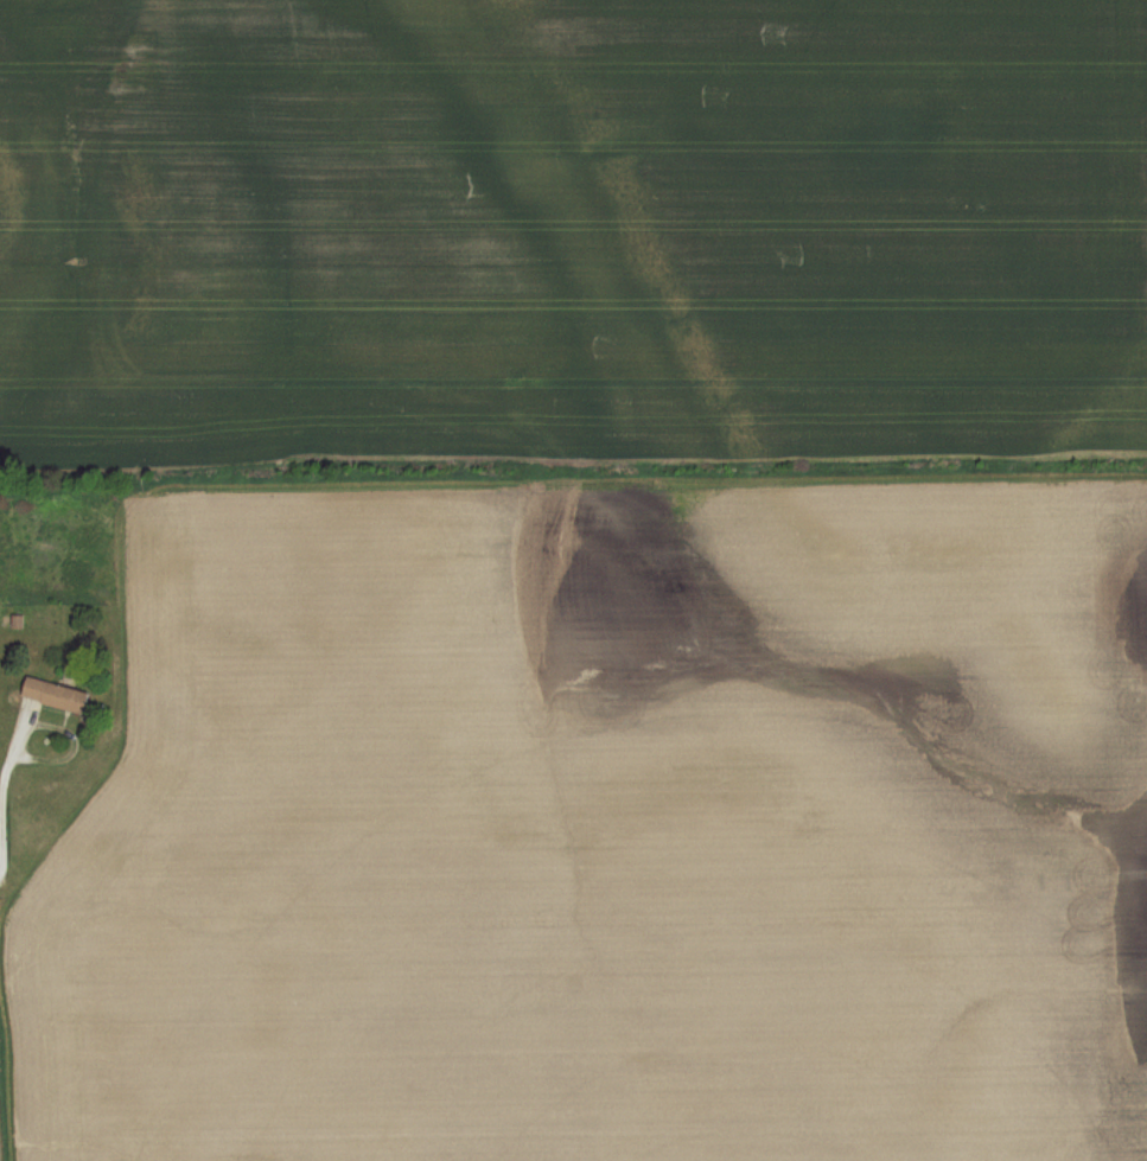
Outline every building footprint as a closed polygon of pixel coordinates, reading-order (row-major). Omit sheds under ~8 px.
[(81,713),(87,692),(26,675),(20,696),(81,713)]
